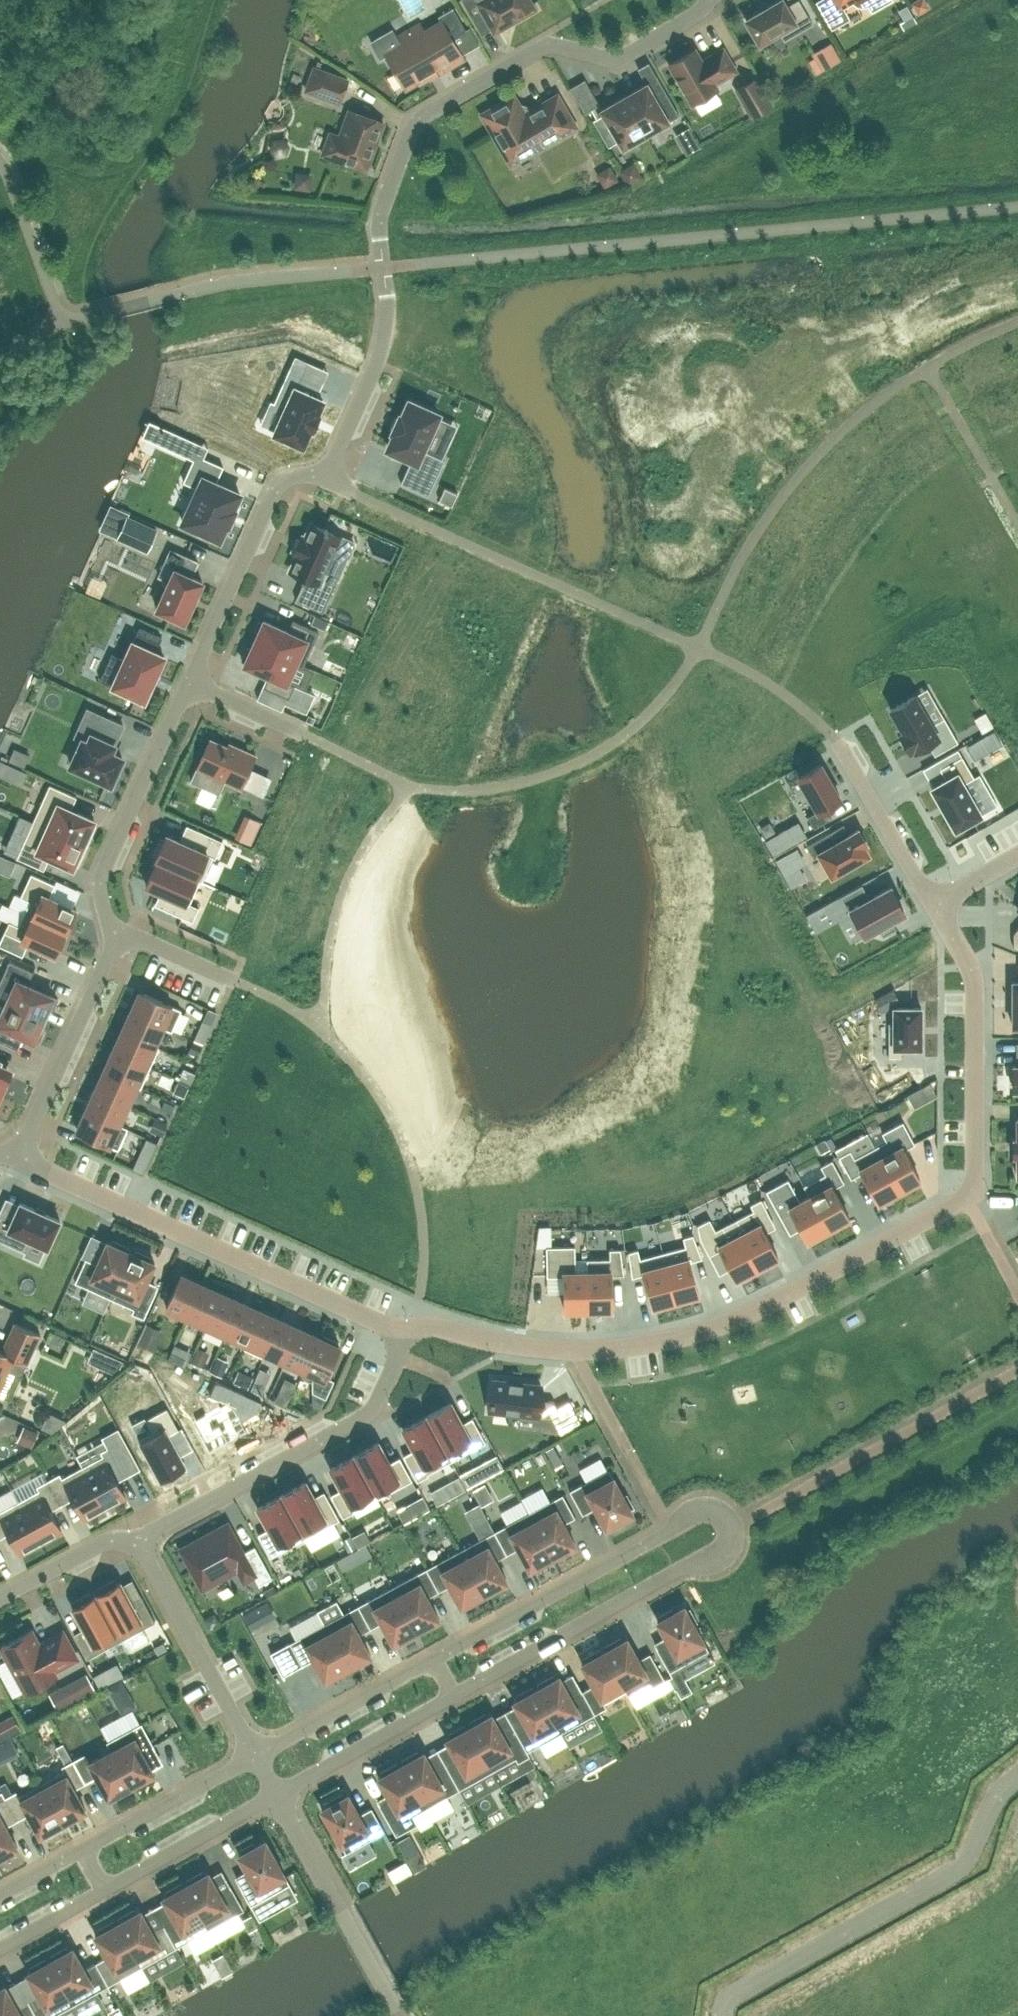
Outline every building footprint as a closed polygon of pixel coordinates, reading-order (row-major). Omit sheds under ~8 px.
[(473,18),(483,12),(494,31),(534,8),(530,0),(462,0),(473,18)] [(783,0),(779,0),(769,6),(768,5),(760,10),(760,11),(746,19),(759,42),(779,31),(784,39),(812,23),(799,0),(796,0),(786,6),(783,0)] [(815,1),(831,28),(849,18),(842,7),(852,1),(853,3),(856,4),(859,6),(862,6),(865,6),(868,4),(871,11),(891,0),(817,0),(815,1)] [(933,8),(929,0),(923,0),(915,3),(920,14),(933,8)] [(391,28),(369,41),(380,58),(386,54),(395,71),(401,68),(411,85),(435,70),(437,73),(464,58),(451,37),(465,29),(453,7),(438,16),(440,21),(424,30),(420,23),(396,36),(391,28)] [(841,60),(831,42),(813,53),(823,70),(841,60)] [(735,70),(722,48),(701,60),(694,49),(669,63),(692,102),(717,88),(714,83),(735,70)] [(348,79),(314,67),(306,89),(339,102),(348,79)] [(624,96),(645,134),(679,115),(656,75),(645,82),(646,83),(624,96)] [(773,105),(757,77),(736,89),(751,117),(773,105)] [(599,104),(584,79),(570,87),(584,112),(599,104)] [(573,126),(556,96),(531,111),(519,108),(513,97),(483,114),(511,162),(573,126)] [(623,147),(645,134),(624,96),(601,109),(623,147)] [(383,122),(349,109),(339,136),(330,133),(323,153),(366,169),(383,122)] [(697,132),(685,138),(690,150),(702,144),(697,132)] [(631,183),(648,175),(641,162),(625,171),(631,183)] [(618,163),(600,172),(607,187),(625,179),(618,163)] [(285,408),(274,432),(302,445),(310,428),(312,428),(318,414),(317,413),(323,399),(315,396),(321,383),(289,369),(274,403),(285,408)] [(395,431),(388,448),(411,458),(401,482),(428,494),(460,423),(409,400),(402,417),(400,416),(393,431),(395,431)] [(164,427),(157,442),(179,452),(186,436),(164,427)] [(198,487),(182,522),(219,538),(226,523),(228,524),(235,509),(233,508),(240,493),(216,482),(223,465),(195,453),(183,481),(198,487)] [(445,486),(439,499),(451,505),(457,492),(445,486)] [(156,529),(127,516),(117,537),(146,550),(156,529)] [(297,555),(290,571),(305,578),(296,599),(322,611),(338,576),(324,570),(339,535),(327,530),(328,528),(325,526),(324,528),(312,523),(306,536),(302,534),(294,553),(297,555)] [(157,608),(184,620),(202,580),(191,575),(198,560),(171,548),(159,574),(170,579),(157,608)] [(315,614),(312,623),(326,628),(329,620),(315,614)] [(257,635),(254,642),(296,661),(295,661),(303,665),(318,631),(293,620),(288,631),(264,620),(263,622),(259,620),(253,633),(257,635)] [(124,659),(112,653),(100,679),(144,699),(150,686),(152,686),(152,685),(151,684),(155,675),(156,676),(157,675),(155,674),(164,655),(155,651),(161,636),(139,626),(133,641),(132,641),(124,659)] [(296,661),(254,642),(251,648),(247,647),(241,659),(245,661),(244,663),(268,674),(263,685),(288,697),(294,684),(286,681),(295,661),(296,661)] [(915,695),(890,709),(904,731),(900,733),(910,750),(914,749),(915,750),(928,743),(935,755),(958,741),(944,717),(932,724),(915,695)] [(123,724),(100,714),(88,741),(82,739),(70,764),(110,783),(122,757),(110,752),(123,724)] [(995,732),(982,740),(989,753),(1002,745),(995,732)] [(210,738),(197,767),(240,787),(255,754),(241,748),(240,752),(210,738)] [(946,778),(931,787),(955,828),(981,813),(963,782),(973,776),(961,755),(939,767),(946,778)] [(820,763),(798,776),(817,810),(810,814),(817,825),(831,817),(825,807),(840,798),(820,763)] [(93,823),(94,819),(71,808),(76,796),(50,783),(44,796),(33,820),(87,844),(96,824),(93,823)] [(248,815),(237,838),(250,844),(260,821),(248,815)] [(78,864),(87,844),(33,820),(17,856),(43,868),(49,856),(73,866),(74,863),(78,864)] [(828,832),(807,844),(813,855),(819,852),(831,874),(842,868),(844,871),(859,863),(857,859),(868,853),(863,844),(866,842),(858,828),(834,842),(828,832)] [(161,837),(153,853),(157,855),(155,860),(157,860),(200,879),(200,880),(202,881),(213,857),(215,858),(223,840),(197,829),(190,845),(167,834),(165,839),(161,837)] [(157,860),(146,885),(166,894),(160,907),(189,919),(195,905),(190,903),(200,880),(200,879),(157,860)] [(24,912),(66,931),(76,908),(49,896),(54,883),(31,872),(20,896),(30,900),(24,912)] [(859,884),(837,897),(845,911),(844,912),(859,938),(877,927),(882,935),(894,928),(889,920),(902,913),(887,887),(867,898),(859,884)] [(22,955),(28,942),(55,954),(66,931),(24,912),(18,925),(9,921),(0,940),(0,944),(22,955)] [(12,990),(6,1001),(44,1018),(47,1010),(53,1007),(58,997),(51,995),(27,984),(33,971),(9,960),(0,981),(0,984),(12,990)] [(140,990),(130,1012),(163,1026),(171,1030),(181,1009),(140,990)] [(7,1028),(38,1042),(42,1032),(40,1026),(44,1018),(6,1001),(1,1012),(0,1011),(0,1040),(1,1041),(7,1028)] [(888,1021),(888,1056),(900,1056),(900,1046),(921,1046),(921,1006),(893,1006),(893,1021),(888,1021)] [(130,1012),(122,1030),(154,1044),(163,1026),(130,1012)] [(198,1040),(208,1044),(216,1023),(206,1019),(198,1040)] [(122,1030),(113,1050),(149,1067),(159,1046),(154,1044),(122,1030)] [(113,1050),(104,1070),(136,1085),(140,1087),(149,1067),(113,1050)] [(872,1063),(858,1070),(879,1109),(918,1088),(910,1074),(886,1087),(872,1063)] [(9,1073),(0,1070),(0,1093),(9,1073)] [(104,1070),(95,1089),(127,1104),(136,1085),(104,1070)] [(127,1104),(95,1089),(86,1109),(119,1123),(127,1104)] [(119,1123),(86,1109),(77,1129),(118,1148),(128,1127),(119,1123)] [(875,1146),(899,1190),(920,1178),(903,1149),(914,1143),(902,1121),(882,1132),(886,1139),(875,1146)] [(826,1138),(817,1143),(822,1152),(831,1147),(826,1138)] [(899,1190),(875,1146),(854,1157),(850,1149),(839,1155),(851,1177),(861,1172),(877,1201),(899,1190)] [(804,1184),(803,1184),(809,1195),(810,1194),(828,1228),(849,1217),(833,1187),(844,1181),(832,1159),(820,1165),(825,1173),(804,1184)] [(788,1178),(766,1190),(780,1215),(791,1209),(807,1239),(828,1228),(810,1194),(809,1195),(800,1200),(788,1178)] [(753,1209),(732,1220),(733,1222),(757,1267),(778,1256),(762,1226),(773,1220),(761,1198),(750,1203),(753,1209)] [(25,1250),(31,1239),(47,1246),(60,1219),(20,1201),(12,1218),(0,1212),(0,1239),(25,1250)] [(709,1218),(697,1224),(700,1237),(709,1254),(720,1248),(735,1278),(738,1277),(739,1280),(757,1271),(755,1267),(757,1267),(733,1222),(732,1220),(715,1229),(709,1218)] [(685,1245),(663,1251),(676,1300),(699,1294),(690,1260),(702,1257),(692,1233),(683,1236),(685,1245)] [(75,1281),(110,1297),(131,1251),(128,1250),(130,1247),(113,1239),(112,1242),(107,1240),(97,1262),(86,1257),(75,1281)] [(574,1245),(546,1245),(547,1275),(563,1275),(564,1309),(588,1308),(587,1270),(575,1270),(575,1260),(574,1245)] [(609,1257),(587,1258),(587,1270),(588,1308),(612,1307),(611,1274),(623,1273),(620,1248),(609,1248),(609,1257)] [(637,1248),(628,1250),(628,1252),(632,1276),(644,1273),(652,1305),(676,1300),(663,1251),(640,1257),(637,1248)] [(133,1252),(131,1251),(110,1297),(134,1308),(132,1312),(144,1318),(157,1290),(145,1284),(154,1262),(150,1260),(151,1257),(135,1249),(133,1252)] [(186,1315),(200,1283),(181,1274),(166,1306),(186,1315)] [(205,1329),(207,1325),(221,1292),(219,1291),(200,1283),(186,1315),(184,1320),(205,1329)] [(207,1325),(225,1333),(226,1333),(240,1301),(223,1293),(224,1293),(221,1292),(207,1325)] [(223,1337),(244,1347),(260,1309),(258,1308),(258,1309),(240,1301),(226,1333),(225,1333),(223,1337)] [(264,1356),(266,1352),(265,1351),(280,1319),(263,1311),(263,1310),(260,1309),(244,1347),(264,1356)] [(265,1351),(266,1352),(285,1360),(300,1327),(297,1326),(280,1319),(265,1351)] [(2,1350),(0,1349),(0,1386),(14,1357),(27,1362),(40,1333),(15,1321),(2,1350)] [(145,1341),(156,1344),(161,1329),(150,1325),(145,1341)] [(285,1360),(304,1369),(305,1369),(319,1336),(302,1329),(302,1328),(300,1327),(285,1360)] [(322,1338),(319,1336),(305,1369),(304,1369),(302,1373),(312,1378),(313,1390),(326,1397),(334,1378),(327,1375),(340,1346),(337,1344),(339,1341),(324,1335),(322,1338)] [(184,1363),(189,1351),(178,1346),(173,1359),(184,1363)] [(91,1362),(119,1377),(126,1363),(98,1348),(91,1362)] [(198,1348),(196,1363),(213,1365),(215,1350),(198,1348)] [(493,1378),(489,1410),(551,1417),(559,1432),(581,1420),(569,1399),(557,1406),(553,1399),(539,1398),(541,1384),(493,1378)] [(255,1379),(251,1388),(263,1393),(266,1383),(255,1379)] [(225,1401),(191,1419),(208,1451),(230,1440),(230,1441),(240,1435),(240,1434),(247,1430),(241,1419),(257,1411),(262,1400),(216,1380),(210,1394),(225,1401)] [(450,1401),(426,1414),(451,1459),(485,1440),(484,1439),(472,1416),(462,1422),(450,1401)] [(152,1430),(138,1437),(160,1477),(173,1470),(175,1473),(186,1467),(168,1434),(178,1428),(167,1407),(146,1418),(152,1430)] [(426,1414),(403,1427),(414,1448),(403,1454),(417,1479),(428,1474),(427,1472),(451,1459),(426,1414)] [(103,1454),(82,1465),(105,1507),(126,1496),(114,1474),(125,1468),(137,1462),(118,1427),(101,1436),(109,1450),(103,1454)] [(377,1441),(353,1454),(374,1492),(377,1497),(400,1485),(411,1479),(399,1456),(388,1462),(377,1441)] [(553,1444),(545,1449),(552,1461),(560,1456),(553,1444)] [(353,1454),(329,1467),(340,1488),(330,1493),(342,1516),(353,1510),(350,1505),(374,1492),(353,1454)] [(496,1454),(480,1463),(487,1476),(503,1466),(496,1454)] [(48,1478),(61,1503),(72,1497),(84,1518),(105,1507),(82,1465),(62,1476),(60,1472),(48,1478)] [(623,1495),(608,1468),(569,1489),(582,1513),(595,1506),(606,1526),(609,1525),(611,1528),(623,1521),(622,1518),(632,1512),(630,1508),(633,1506),(626,1493),(623,1495)] [(18,1500),(41,1542),(62,1530),(50,1509),(61,1503),(48,1478),(36,1485),(39,1489),(18,1500)] [(304,1481),(281,1493),(301,1531),(304,1537),(327,1524),(338,1518),(326,1496),(315,1501),(304,1481)] [(443,1484),(430,1491),(437,1504),(450,1497),(443,1484)] [(495,1510),(508,1502),(501,1490),(488,1497),(495,1510)] [(281,1493),(257,1506),(268,1527),(258,1533),(270,1555),(280,1550),(304,1537),(301,1531),(281,1493)] [(562,1493),(528,1512),(552,1555),(555,1554),(556,1557),(572,1549),(571,1545),(575,1543),(563,1522),(575,1516),(562,1493)] [(422,1495),(414,1499),(421,1512),(430,1508),(422,1495)] [(9,1532),(20,1553),(41,1542),(18,1500),(0,1510),(0,1536),(9,1532)] [(528,1512),(494,1530),(506,1553),(518,1547),(529,1568),(534,1566),(535,1569),(551,1560),(550,1557),(552,1555),(528,1512)] [(225,1522),(180,1547),(202,1586),(237,1567),(244,1578),(253,1573),(258,1583),(271,1576),(254,1544),(241,1551),(225,1522)] [(494,1530),(460,1549),(484,1593),(486,1591),(488,1594),(504,1586),(502,1583),(507,1580),(495,1559),(506,1553),(494,1530)] [(351,1533),(341,1538),(348,1551),(357,1547),(351,1533)] [(460,1549),(426,1567),(438,1590),(450,1584),(461,1605),(465,1603),(467,1606),(483,1597),(481,1594),(484,1593),(460,1549)] [(426,1567),(392,1586),(416,1630),(419,1628),(420,1631),(436,1623),(434,1620),(439,1617),(427,1596),(438,1590),(426,1567)] [(99,1592),(96,1594),(120,1639),(155,1620),(142,1596),(131,1601),(120,1581),(117,1582),(114,1577),(96,1587),(99,1592)] [(392,1586),(357,1605),(370,1627),(381,1621),(392,1642),(397,1640),(399,1643),(415,1634),(413,1631),(416,1630),(392,1586)] [(75,1605),(72,1607),(83,1627),(74,1632),(87,1657),(120,1639),(96,1594),(93,1595),(90,1590),(72,1600),(75,1605)] [(357,1605),(324,1623),(348,1667),(350,1665),(352,1669),(368,1660),(366,1657),(370,1654),(358,1633),(370,1627),(357,1605)] [(686,1609),(684,1605),(673,1611),(671,1608),(659,1615),(660,1618),(657,1620),(668,1640),(656,1647),(669,1670),(708,1649),(693,1622),(696,1620),(689,1608),(686,1609)] [(324,1623),(270,1652),(283,1675),(313,1658),(325,1679),(329,1677),(330,1680),(347,1671),(345,1668),(348,1667),(324,1623)] [(31,1629),(1,1645),(26,1691),(56,1675),(53,1669),(76,1657),(62,1630),(45,1640),(46,1642),(39,1645),(31,1629)] [(625,1689),(627,1694),(650,1681),(652,1685),(664,1679),(650,1652),(638,1658),(627,1637),(622,1639),(621,1636),(605,1645),(606,1648),(604,1649),(625,1689)] [(582,1690),(594,1712),(606,1706),(603,1701),(625,1689),(604,1649),(601,1651),(600,1648),(584,1657),(585,1660),(581,1662),(593,1683),(582,1690)] [(55,1690),(63,1708),(100,1691),(91,1673),(55,1690)] [(560,1731),(594,1712),(582,1690),(571,1696),(559,1675),(555,1677),(553,1674),(537,1683),(539,1686),(536,1687),(560,1731)] [(120,1678),(106,1686),(111,1696),(125,1688),(120,1678)] [(686,1681),(676,1687),(681,1696),(691,1690),(686,1681)] [(527,1750),(560,1731),(536,1687),(534,1689),(532,1686),(516,1694),(518,1698),(513,1700),(525,1721),(514,1727),(527,1750)] [(469,1725),(493,1769),(515,1756),(517,1760),(529,1754),(527,1750),(514,1727),(503,1734),(491,1713),(487,1715),(485,1712),(469,1721),(471,1724),(469,1725)] [(13,1713),(3,1719),(11,1734),(21,1728),(13,1713)] [(141,1722),(107,1740),(131,1784),(133,1783),(135,1786),(151,1777),(149,1774),(154,1772),(142,1751),(154,1744),(141,1722)] [(446,1766),(459,1788),(493,1769),(469,1725),(466,1727),(464,1724),(448,1733),(450,1736),(446,1738),(458,1759),(446,1766)] [(128,1786),(131,1784),(107,1740),(106,1741),(111,1749),(89,1761),(85,1752),(73,1759),(85,1782),(96,1775),(108,1797),(112,1794),(114,1797),(130,1789),(128,1786)] [(425,1807),(459,1788),(446,1766),(435,1772),(423,1751),(419,1753),(417,1750),(401,1759),(403,1762),(401,1763),(425,1807)] [(61,1765),(63,1769),(41,1782),(63,1821),(65,1820),(67,1823),(83,1814),(81,1811),(85,1809),(74,1788),(85,1782),(73,1759),(61,1765)] [(415,1813),(425,1807),(401,1763),(398,1765),(397,1762),(381,1770),(382,1774),(378,1776),(390,1797),(379,1803),(396,1834),(420,1821),(415,1813)] [(5,1796),(17,1819),(28,1812),(40,1834),(44,1831),(46,1835),(62,1826),(60,1823),(63,1821),(41,1782),(18,1794),(16,1790),(5,1796)] [(475,1799),(484,1819),(513,1805),(504,1785),(475,1799)] [(332,1802),(321,1808),(346,1852),(342,1854),(349,1868),(362,1861),(354,1847),(385,1829),(371,1806),(359,1813),(348,1793),(344,1795),(342,1792),(330,1799),(332,1802)] [(15,1851),(13,1848),(17,1846),(6,1825),(17,1819),(5,1796),(0,1799),(0,1860),(15,1851)] [(410,1832),(398,1839),(407,1855),(420,1848),(410,1832)] [(289,1883),(265,1839),(254,1845),(253,1842),(240,1849),(242,1852),(238,1854),(249,1874),(237,1881),(250,1904),(289,1883)] [(397,1885),(417,1871),(409,1861),(390,1875),(397,1885)] [(188,1882),(185,1884),(210,1927),(243,1909),(231,1886),(220,1892),(208,1871),(204,1873),(202,1870),(186,1879),(188,1882)] [(176,1946),(210,1927),(185,1884),(183,1885),(181,1882),(165,1891),(167,1894),(163,1896),(174,1917),(163,1924),(176,1946)] [(117,1921),(142,1965),(176,1946),(163,1924),(152,1930),(140,1909),(136,1911),(134,1908),(118,1917),(120,1920),(117,1921)] [(108,1984),(142,1965),(117,1921),(115,1923),(113,1920),(97,1929),(99,1932),(95,1934),(106,1955),(95,1961),(108,1984)] [(50,1959),(74,2003),(108,1984),(95,1961),(84,1968),(72,1947),(68,1949),(66,1946),(50,1955),(52,1958),(50,1959)] [(74,2003),(50,1959),(47,1960),(45,1957),(29,1966),(31,1969),(27,1972),(39,1993),(27,1999),(37,2015),(50,2015),(74,2003)] [(132,1993),(155,1980),(147,1965),(124,1977),(132,1993)] [(27,1999),(16,2005),(5,1984),(0,1987),(0,1986),(0,2015),(37,2015),(27,1999)]
